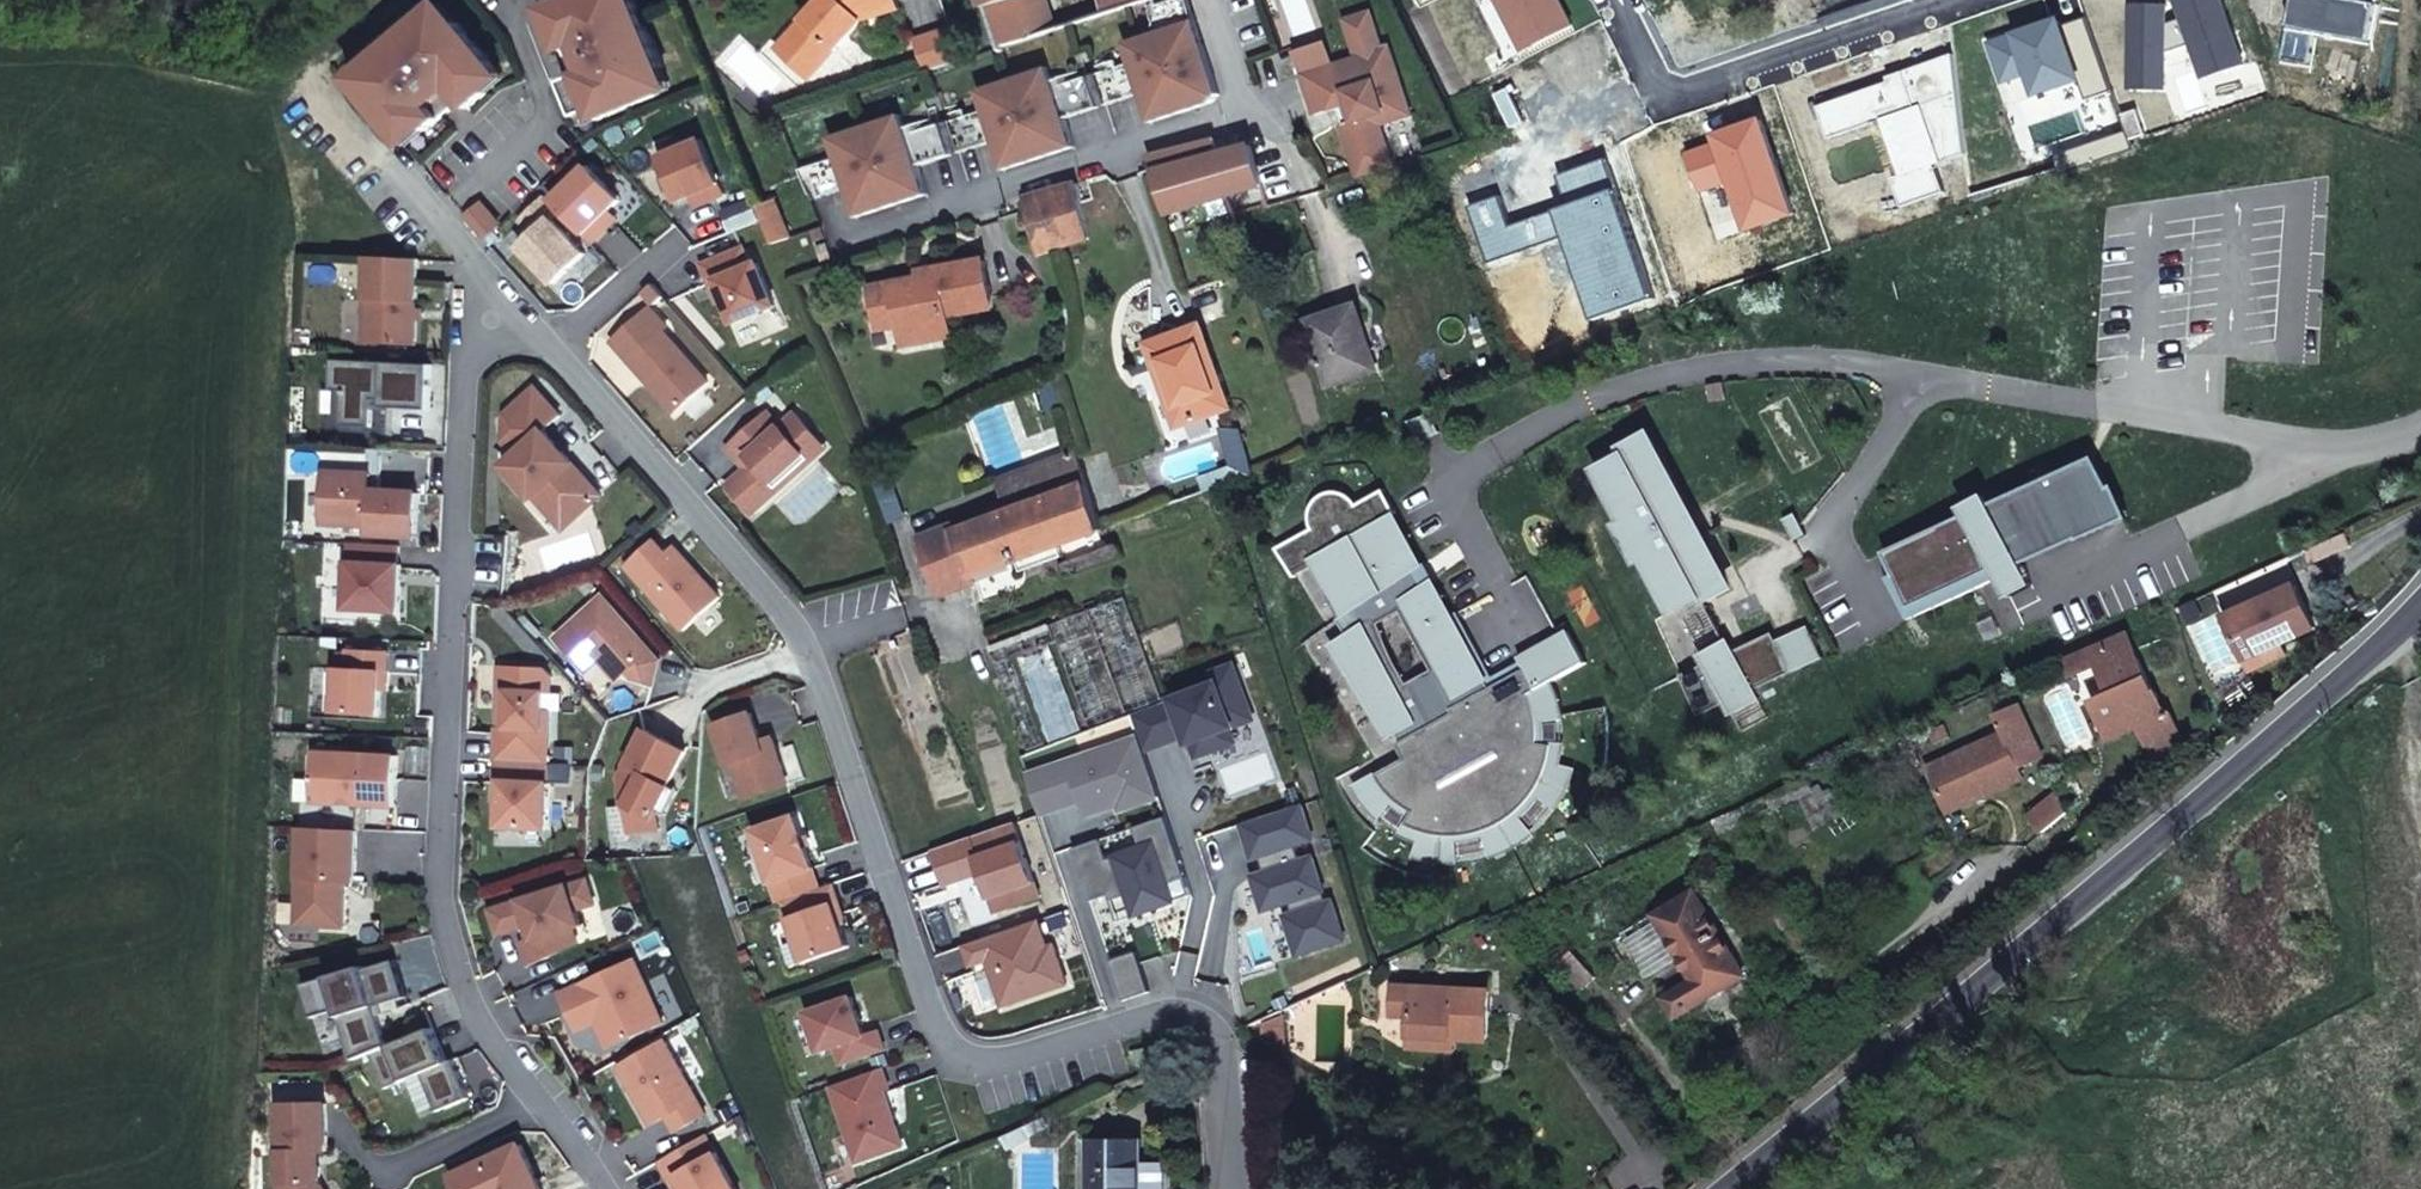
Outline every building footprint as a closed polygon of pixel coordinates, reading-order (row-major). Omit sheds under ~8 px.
[(547,11),(574,80),(565,84),(578,117),(594,111),(598,120),(660,95),(651,73),(664,68),(638,2),(625,7),(622,0),(575,0),(547,11)] [(791,34),(811,53),(823,40),(836,52),(864,21),(902,10),(899,0),(822,0),(791,34)] [(989,8),(1001,46),(1055,28),(1046,0),(986,0),(989,8)] [(1221,94),(1197,19),(1196,19),(1190,0),(1176,0),(1158,6),(1164,22),(1156,25),(1151,34),(1151,35),(1125,43),(1132,63),(1097,75),(1108,106),(1142,95),(1151,123),(1214,102),(1221,94)] [(1104,12),(1142,0),(1100,0),(1104,12)] [(1559,0),(1498,0),(1523,50),(1572,25),(1559,0)] [(2191,43),(2203,78),(2242,64),(2220,0),(2177,0),(2183,18),(2166,24),(2165,5),(2132,4),(2131,89),(2165,90),(2165,53),(2191,43)] [(2283,58),(2310,62),(2317,23),(2371,33),(2377,2),(2365,0),(2294,0),(2283,58)] [(451,32),(460,24),(444,4),(434,12),(451,32)] [(1384,47),(1372,11),(1347,20),(1359,56),(1303,73),(1316,115),(1351,104),(1355,120),(1342,124),(1359,177),(1396,165),(1382,123),(1413,113),(1391,45),(1384,47)] [(434,12),(352,80),(399,138),(419,122),(427,131),(464,101),(470,109),(489,94),(482,85),(499,71),(460,24),(451,32),(434,12)] [(928,70),(961,59),(952,29),(918,39),(928,70)] [(823,40),(811,53),(824,65),(836,52),(823,40)] [(995,142),(1004,171),(1038,160),(1077,148),(1067,119),(1101,108),(1091,76),(1057,87),(1050,67),(978,91),(985,111),(950,122),(961,153),(995,142)] [(651,73),(660,95),(673,91),(664,68),(651,73)] [(482,85),(489,94),(506,79),(499,71),(482,85)] [(1097,75),(1091,76),(1101,108),(1108,106),(1097,75)] [(582,127),(598,120),(594,111),(578,117),(582,127)] [(854,187),(863,215),(929,194),(920,166),(954,156),(944,124),(910,135),(904,115),(838,136),(844,157),(826,162),(836,193),(854,187)] [(1795,214),(1763,120),(1716,135),(1719,143),(1687,154),(1699,191),(1732,180),(1748,230),(1795,214)] [(419,122),(399,138),(407,147),(427,131),(419,122)] [(950,122),(944,124),(954,156),(961,153),(950,122)] [(660,158),(677,202),(692,196),(703,191),(708,202),(726,195),(704,140),(660,158)] [(1155,173),(1167,214),(1226,197),(1250,189),(1263,186),(1252,147),(1221,155),(1217,140),(1149,156),(1151,160),(1155,173)] [(818,165),(828,195),(836,193),(826,162),(818,165)] [(590,166),(552,202),(562,212),(593,244),(609,229),(600,221),(610,212),(622,200),(590,166)] [(1091,239),(1079,183),(1025,199),(1026,201),(1038,256),(1065,247),(1091,239)] [(1250,189),(1226,197),(1231,213),(1255,206),(1250,189)] [(697,207),(708,202),(703,191),(692,196),(697,207)] [(555,284),(586,254),(553,219),(562,212),(552,202),(547,197),(522,221),(535,235),(521,248),(555,284)] [(758,207),(763,220),(780,212),(775,200),(758,207)] [(486,242),(500,228),(479,202),(465,217),(486,242)] [(600,221),(609,229),(618,221),(610,212),(600,221)] [(791,239),(780,212),(763,220),(773,244),(791,239)] [(745,249),(703,265),(711,284),(717,282),(734,324),(777,307),(759,263),(752,266),(745,249)] [(420,259),(369,257),(364,343),(416,346),(417,321),(418,309),(420,259)] [(956,272),(882,286),(886,308),(896,307),(902,336),(952,327),(949,316),(995,308),(986,261),(955,266),(956,272)] [(955,266),(930,271),(932,277),(956,272),(955,266)] [(1206,287),(1201,272),(1186,276),(1192,293),(1206,287)] [(871,288),(875,310),(886,308),(882,286),(871,288)] [(1325,366),(1331,386),(1379,371),(1358,306),(1310,322),(1323,363),(1320,364),(1321,367),(1325,366)] [(652,308),(613,342),(645,378),(649,376),(655,383),(652,386),(675,412),(710,383),(665,331),(669,327),(652,308)] [(902,336),(904,347),(953,338),(952,327),(902,336)] [(1230,408),(1201,327),(1149,345),(1164,388),(1170,386),(1184,425),(1230,408)] [(432,365),(333,361),(332,390),(343,391),(342,426),(372,427),(373,407),(373,400),(383,400),(382,408),(431,410),(432,365)] [(645,378),(652,386),(655,383),(649,376),(645,378)] [(1170,386),(1164,388),(1178,427),(1184,425),(1170,386)] [(545,489),(574,522),(603,496),(563,452),(558,457),(551,450),(557,444),(545,431),(562,416),(537,388),(505,415),(504,441),(516,455),(503,466),(532,500),(536,497),(545,489)] [(803,450),(818,437),(797,413),(782,427),(770,412),(728,449),(742,464),(750,457),(754,463),(747,469),(727,487),(752,515),(780,491),(774,484),(807,454),(803,450)] [(1432,416),(1410,425),(1421,446),(1442,435),(1432,416)] [(1206,480),(1211,492),(1256,477),(1241,436),(1224,432),(1237,469),(1206,480)] [(780,491),(829,448),(818,437),(803,450),(807,454),(774,484),(780,491)] [(1707,605),(1732,591),(1698,528),(1693,531),(1686,518),(1691,516),(1649,437),(1623,450),(1627,457),(1600,471),(1628,523),(1618,528),(1639,565),(1648,561),(1676,613),(1704,599),(1707,605)] [(558,457),(563,452),(557,444),(551,450),(558,457)] [(1080,453),(1002,481),(1011,504),(1013,512),(1089,484),(1080,453)] [(750,457),(742,464),(747,469),(754,463),(750,457)] [(1887,555),(1911,609),(1996,570),(2001,580),(2024,568),(2019,560),(2110,518),(2086,464),(1991,507),(1989,503),(1966,516),(1967,518),(1887,555)] [(325,472),(322,524),(368,527),(368,536),(417,538),(419,493),(366,490),(366,474),(325,472)] [(1062,546),(1104,531),(1104,530),(1089,484),(1013,512),(1002,516),(980,523),(957,531),(955,526),(921,539),(942,596),(975,583),(974,577),(1019,561),(1021,561),(1062,546)] [(545,489),(536,497),(564,531),(574,522),(545,489)] [(1528,671),(1494,690),(1452,619),(1424,570),(1394,518),(1399,516),(1386,492),(1359,506),(1354,500),(1344,495),(1336,494),(1327,496),(1321,500),(1316,505),(1313,511),(1311,517),(1311,524),(1314,531),(1277,552),(1295,581),(1313,569),(1347,620),(1341,624),(1349,637),(1334,646),(1394,739),(1399,737),(1403,744),(1399,747),(1407,761),(1356,789),(1367,807),(1379,819),(1396,801),(1414,813),(1408,826),(1421,843),(1417,859),(1438,864),(1457,865),(1456,838),(1486,833),(1491,849),(1502,845),(1514,838),(1526,830),(1528,829),(1519,816),(1539,794),(1560,809),(1565,801),(1570,792),(1574,782),(1577,772),(1557,767),(1559,749),(1545,748),(1540,724),(1565,719),(1561,702),(1553,684),(1539,692),(1528,671)] [(1002,516),(1013,512),(1011,504),(999,508),(1002,516)] [(1002,516),(999,508),(977,516),(980,523),(1002,516)] [(1785,521),(1796,542),(1808,536),(1797,515),(1785,521)] [(1693,531),(1698,528),(1691,516),(1686,518),(1693,531)] [(2312,549),(2317,561),(2350,546),(2346,534),(2312,549)] [(684,631),(722,598),(676,547),(668,555),(655,540),(626,567),(684,631)] [(350,543),(346,610),(400,613),(403,566),(400,566),(402,546),(350,543)] [(1024,572),(1066,557),(1062,546),(1021,561),(1024,572)] [(2024,568),(2001,580),(2011,598),(2033,586),(2024,568)] [(1911,609),(1897,576),(1888,580),(1910,621),(2001,580),(1996,570),(1911,609)] [(2281,644),(2316,629),(2296,584),(2225,616),(2242,655),(2278,639),(2281,644)] [(621,617),(604,598),(557,639),(586,672),(600,660),(607,652),(626,673),(628,671),(636,680),(654,685),(660,662),(628,624),(623,628),(616,621),(621,617)] [(1155,703),(1163,700),(1126,598),(1090,611),(1128,713),(1155,703)] [(2198,603),(2184,609),(2190,622),(2204,616),(2198,603)] [(1126,713),(1089,611),(1052,624),(1059,642),(1058,642),(1090,727),(1110,720),(1126,713)] [(1494,690),(1528,671),(1539,692),(1553,684),(1578,671),(1561,637),(1522,658),(1524,663),(1494,679),(1460,615),(1452,619),(1494,690)] [(623,628),(628,624),(621,617),(616,621),(623,628)] [(1015,658),(1020,655),(1051,644),(1058,642),(1059,642),(1052,624),(990,647),(996,664),(1015,658)] [(1810,627),(1778,642),(1795,675),(1825,660),(1810,627)] [(2156,694),(2129,632),(2066,661),(2071,672),(2079,668),(2082,675),(2099,667),(2108,688),(2115,686),(2118,691),(2094,702),(2111,741),(2140,728),(2153,755),(2185,741),(2172,713),(2168,715),(2158,692),(2156,694)] [(1588,666),(1570,633),(1561,637),(1578,671),(1588,666)] [(1705,666),(1682,677),(1700,717),(1727,705),(1731,715),(1759,702),(1756,694),(1795,675),(1778,642),(1775,634),(1748,647),(1752,653),(1737,660),(1734,653),(1729,644),(1702,659),(1705,666)] [(2278,639),(2242,655),(2250,671),(2285,656),(2281,644),(2278,639)] [(1051,742),(1083,730),(1051,644),(1020,655),(1051,742)] [(1748,647),(1734,653),(1737,660),(1752,653),(1748,647)] [(336,670),(334,713),(379,715),(381,673),(389,673),(390,653),(348,651),(347,670),(336,670)] [(607,652),(600,660),(618,680),(626,673),(607,652)] [(1028,750),(1046,744),(1015,658),(996,664),(1028,750)] [(499,762),(550,764),(552,712),(547,711),(547,694),(553,694),(554,676),(547,669),(501,666),(500,691),(509,692),(506,728),(498,728),(497,762),(499,762)] [(1256,720),(1236,666),(1215,674),(1219,684),(1134,715),(1146,752),(1187,736),(1190,745),(1204,740),(1209,754),(1237,743),(1232,729),(1256,720)] [(2079,668),(2071,672),(2074,678),(2082,675),(2079,668)] [(389,673),(381,673),(381,690),(388,691),(389,673)] [(500,691),(498,728),(506,728),(509,692),(500,691)] [(2043,758),(2021,707),(1997,717),(2005,735),(1929,768),(1947,808),(1980,793),(1982,797),(2024,779),(2020,768),(2043,758)] [(747,799),(790,785),(773,739),(762,742),(752,714),(716,726),(729,765),(735,764),(747,799)] [(632,833),(661,830),(659,812),(672,787),(670,786),(688,752),(647,730),(622,778),(625,804),(628,805),(632,833)] [(1133,808),(1161,798),(1141,738),(1028,776),(1041,815),(1081,802),(1086,817),(1121,805),(1131,802),(1133,808)] [(1204,740),(1190,745),(1195,759),(1209,754),(1204,740)] [(316,752),(313,803),(397,807),(400,756),(316,752)] [(549,831),(552,764),(550,764),(499,762),(496,794),(501,794),(500,803),(499,828),(549,831)] [(1719,832),(1803,794),(1821,828),(1861,805),(1849,784),(1828,797),(1822,785),(1814,789),(1809,778),(1714,820),(1719,832)] [(1980,793),(1947,808),(1949,812),(1982,797),(1980,793)] [(2067,813),(2058,793),(2029,817),(2043,833),(2067,813)] [(1121,805),(1123,811),(1133,808),(1131,802),(1121,805)] [(1304,805),(1243,824),(1254,860),(1267,856),(1272,872),(1254,877),(1265,912),(1292,903),(1295,914),(1288,917),(1299,956),(1348,939),(1335,900),(1330,902),(1316,857),(1303,861),(1298,845),(1316,840),(1304,805)] [(784,901),(821,888),(797,817),(754,831),(779,903),(784,901)] [(1188,877),(1168,817),(1136,828),(1142,847),(1108,858),(1102,840),(1073,849),(1091,902),(1128,889),(1136,915),(1175,902),(1169,884),(1188,877)] [(301,827),(296,926),(345,928),(347,883),(355,883),(358,830),(301,827)] [(590,881),(492,911),(499,935),(530,925),(534,940),(523,943),(531,966),(578,944),(574,929),(583,926),(578,910),(597,905),(590,881)] [(821,888),(784,901),(805,962),(849,947),(839,916),(845,914),(835,884),(821,888)] [(1745,976),(1695,892),(1656,916),(1657,916),(1681,958),(1695,981),(1665,999),(1677,1017),(1745,976)] [(1681,958),(1657,916),(1627,933),(1652,975),(1681,958)] [(1138,951),(1111,960),(1124,1001),(1152,992),(1138,951)] [(1559,963),(1583,990),(1596,978),(1572,951),(1559,963)] [(637,961),(560,994),(577,1033),(596,1024),(602,1021),(605,1028),(630,1039),(665,1024),(637,961)] [(372,1054),(390,1047),(382,1009),(414,1003),(406,965),(375,972),(374,969),(310,982),(318,1016),(344,1010),(355,1061),(372,1054)] [(1414,987),(1393,986),(1392,1018),(1412,1019),(1414,987)] [(1488,1040),(1492,991),(1414,987),(1412,1019),(1410,1048),(1440,1049),(1441,1038),(1456,1039),(1488,1040)] [(866,1036),(853,997),(807,1013),(821,1053),(837,1047),(842,1065),(887,1049),(880,1031),(866,1036)] [(1266,1024),(1266,1034),(1287,1045),(1286,1015),(1266,1024)] [(607,1049),(630,1039),(605,1028),(602,1021),(596,1024),(607,1049)] [(390,1047),(372,1054),(386,1089),(423,1074),(439,1111),(470,1099),(455,1060),(448,1063),(435,1029),(390,1047)] [(1456,1039),(1441,1038),(1440,1049),(1455,1050),(1456,1039)] [(667,1040),(619,1067),(652,1126),(668,1117),(676,1132),(709,1115),(667,1040)] [(1149,1048),(1134,1051),(1137,1063),(1152,1060),(1149,1048)] [(884,1069),(832,1087),(858,1163),(904,1147),(885,1091),(890,1089),(884,1069)] [(323,1184),(322,1152),(329,1152),(328,1104),(280,1104),(281,1188),(326,1188),(323,1184)] [(1025,1129),(1003,1138),(1010,1151),(1031,1141),(1029,1136),(1050,1127),(1046,1119),(1025,1129)] [(660,1162),(671,1181),(677,1178),(684,1188),(738,1188),(708,1135),(660,1162)] [(1141,1164),(1141,1139),(1092,1139),(1092,1188),(1141,1188),(1141,1164)] [(522,1145),(452,1177),(457,1188),(542,1188),(522,1145)] [(1141,1164),(1141,1188),(1165,1188),(1166,1165),(1141,1164)] [(676,1188),(684,1188),(677,1178),(671,1181),(676,1188)]
